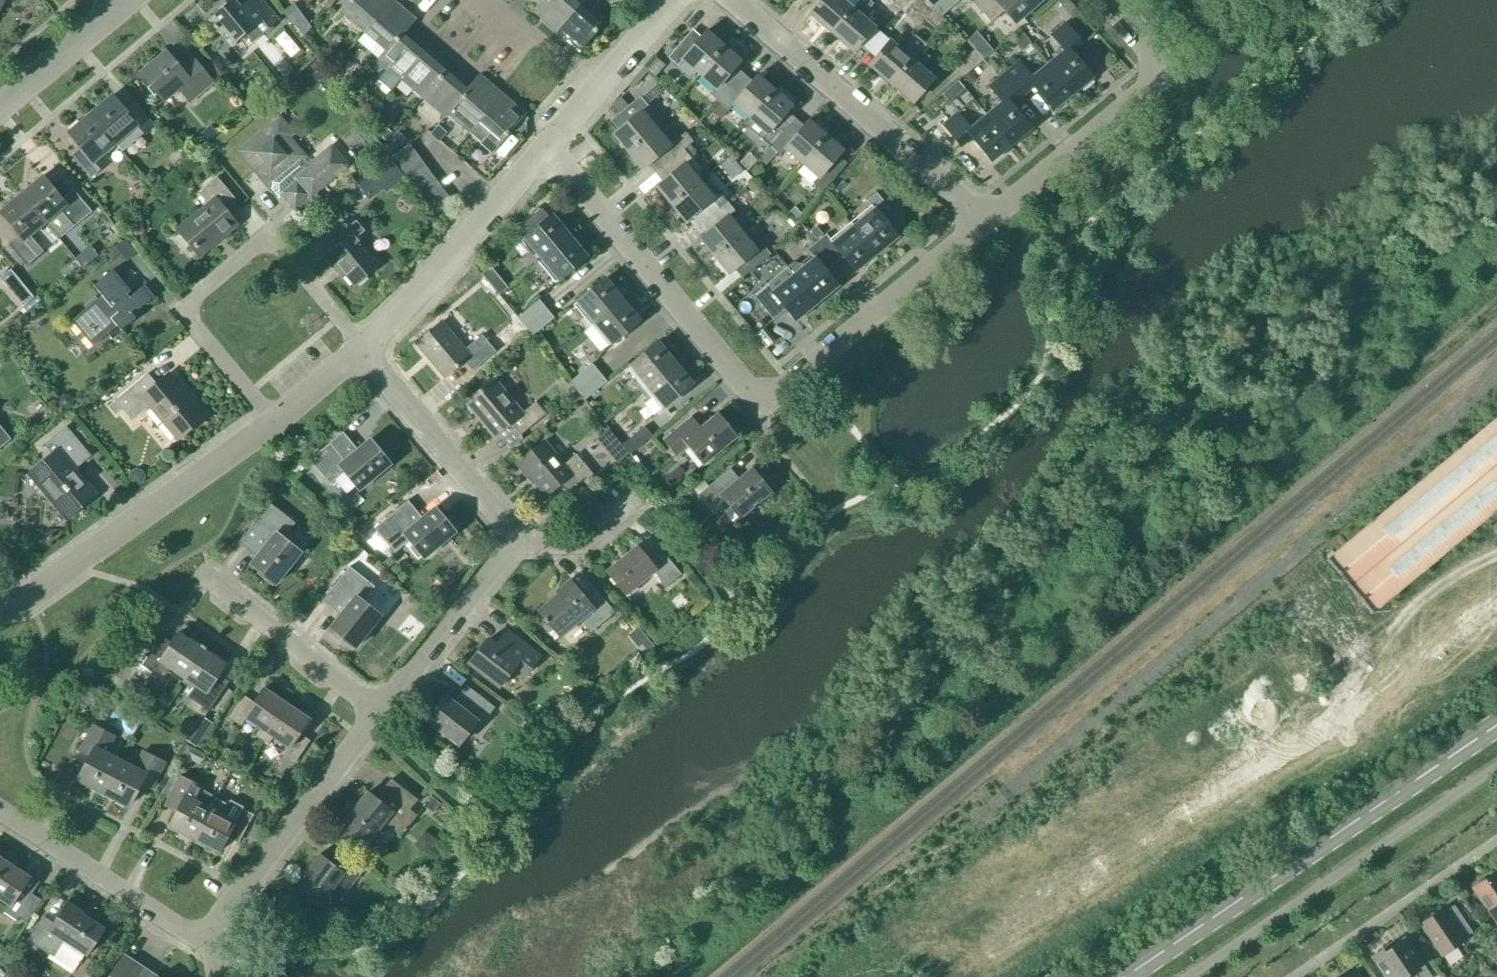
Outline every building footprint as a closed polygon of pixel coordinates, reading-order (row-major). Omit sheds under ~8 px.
[(261,0),(250,0),(240,8),(234,0),(229,0),(219,8),(221,10),(209,20),(222,36),(225,33),(235,44),(255,27),(262,35),(279,21),(261,0)] [(342,12),(365,32),(392,1),(391,0),(352,0),(342,12)] [(583,0),(546,0),(543,4),(542,3),(534,12),(557,32),(584,1),(583,0)] [(853,8),(843,0),(822,0),(810,15),(831,33),(853,8)] [(831,33),(852,52),(874,27),(863,17),(873,4),(868,0),(860,0),(853,8),(831,33)] [(911,0),(894,0),(892,2),(901,10),(911,0)] [(901,10),(911,19),(928,0),(927,0),(911,0),(901,10)] [(960,0),(941,0),(934,6),(942,16),(960,0)] [(1042,0),(975,0),(973,2),(991,23),(1004,11),(1015,24),(1042,0)] [(406,29),(407,29),(415,20),(392,1),(365,32),(387,51),(388,51),(406,29)] [(584,1),(557,32),(579,51),(606,20),(584,1)] [(303,36),(311,27),(294,4),(284,11),(303,36)] [(942,16),(934,6),(923,15),(922,16),(936,29),(946,20),(942,16)] [(1048,64),(1073,94),(1093,78),(1073,53),(1083,44),(1066,23),(1051,35),(1063,51),(1048,64)] [(428,48),(407,29),(406,29),(388,51),(387,51),(371,70),(379,78),(378,80),(391,92),(402,79),(428,48)] [(699,74),(724,46),(706,31),(701,38),(692,30),(668,58),(677,66),(683,60),(699,74)] [(890,85),(920,50),(925,44),(914,35),(901,50),(891,41),(869,66),(890,85)] [(975,49),(983,60),(991,53),(983,43),(975,49)] [(720,103),(744,75),(735,68),(741,61),(724,46),(699,74),(715,88),(710,95),(720,103)] [(423,98),(450,67),(428,48),(402,79),(423,98)] [(963,77),(983,60),(975,49),(955,66),(963,77)] [(920,50),(890,85),(912,103),(933,78),(921,68),(929,58),(920,50)] [(182,71),(166,52),(140,74),(164,102),(179,89),(190,101),(212,82),(194,61),(182,71)] [(655,58),(646,68),(655,76),(664,65),(655,58)] [(1073,94),(1048,64),(1032,77),(1019,61),(1004,74),(1022,95),(1032,86),(1053,111),(1073,94)] [(472,86),(472,85),(450,67),(423,98),(446,117),(454,108),(453,108),(472,86)] [(1011,104),(1022,95),(1004,74),(989,86),(1002,102),(986,115),(1012,145),(1032,129),(1011,104)] [(750,119),(775,90),(758,76),(752,82),(744,75),(720,103),(729,111),(734,105),(750,119)] [(475,127),(502,95),(479,76),(472,85),(472,86),(453,108),(454,108),(475,127)] [(771,147),(795,119),(786,112),(792,105),(775,90),(750,119),(767,133),(761,139),(771,147)] [(502,95),(475,127),(497,146),(524,115),(502,95)] [(91,115),(115,144),(127,134),(134,142),(153,126),(134,104),(124,112),(113,97),(91,115)] [(627,152),(656,129),(642,112),(648,107),(640,97),(612,121),(619,129),(613,135),(627,152)] [(1012,145),(986,115),(970,128),(957,112),(942,125),(960,146),(971,137),(991,162),(1012,145)] [(103,154),(115,144),(91,115),(69,133),(81,148),(72,156),(90,178),(109,162),(103,154)] [(802,163),(826,135),(809,120),(803,127),(795,119),(771,147),(780,155),(785,149),(802,163)] [(656,129),(627,152),(642,170),(655,159),(662,168),(684,150),(692,143),(685,133),(676,140),(662,124),(656,129)] [(299,164),(305,158),(277,125),(240,152),(275,196),(280,192),(295,210),(310,197),(312,201),(352,168),(333,144),(302,167),(299,164)] [(386,128),(380,135),(385,140),(392,133),(386,128)] [(407,141),(396,131),(383,146),(394,155),(407,141)] [(826,135),(802,163),(818,178),(813,184),(822,192),(846,164),(838,156),(843,150),(826,135)] [(399,167),(417,154),(410,145),(392,157),(399,167)] [(663,182),(656,187),(670,205),(699,181),(686,164),(692,159),(684,150),(662,168),(669,176),(663,182)] [(406,176),(423,163),(417,154),(399,167),(406,176)] [(386,194),(406,179),(388,155),(354,179),(369,200),(383,190),(386,194)] [(413,185),(430,172),(423,163),(406,176),(413,185)] [(419,195),(437,182),(430,172),(413,185),(419,195)] [(21,195),(46,224),(58,239),(74,226),(91,212),(73,191),(63,200),(43,176),(21,195)] [(199,256),(237,225),(226,210),(237,202),(217,177),(198,193),(208,205),(178,230),(199,256)] [(699,225),(727,202),(719,193),(713,198),(699,181),(670,205),(685,222),(692,217),(699,225)] [(426,204),(444,191),(437,182),(419,195),(426,204)] [(444,191),(426,204),(436,217),(450,200),(444,191)] [(853,226),(877,255),(898,237),(885,222),(894,215),(876,193),(867,201),(874,210),(853,226)] [(46,224),(21,195),(0,212),(0,213),(19,236),(9,245),(26,266),(43,252),(30,237),(46,224)] [(714,257),(743,233),(729,217),(735,212),(727,202),(699,225),(706,234),(699,240),(714,257)] [(794,207),(788,212),(796,221),(802,215),(794,207)] [(534,266),(570,236),(553,215),(549,218),(541,208),(520,226),(527,236),(524,239),(541,260),(533,266),(534,266)] [(378,266),(358,241),(369,232),(356,217),(340,230),(347,239),(325,258),(334,269),(337,266),(354,286),(378,266)] [(856,272),(877,255),(853,226),(833,243),(821,228),(814,234),(819,240),(816,242),(834,264),(843,257),(856,272)] [(743,233),(714,257),(728,275),(735,269),(742,278),(771,255),(763,245),(756,250),(743,233)] [(570,236),(534,266),(541,275),(549,269),(558,281),(588,257),(570,236)] [(126,261),(136,253),(124,237),(105,252),(111,260),(120,254),(126,261)] [(826,271),(834,264),(816,242),(807,250),(814,259),(794,275),(817,304),(838,286),(826,271)] [(89,276),(106,262),(100,255),(83,269),(89,276)] [(499,296),(508,288),(490,266),(481,274),(499,296)] [(796,321),(817,304),(794,275),(787,267),(753,296),(773,321),(786,310),(796,321)] [(133,294),(113,270),(94,286),(102,296),(72,321),(93,346),(117,326),(121,331),(136,319),(133,315),(154,297),(144,285),(133,294)] [(30,288),(22,277),(12,285),(20,295),(30,288)] [(594,324),(623,300),(605,278),(576,302),(586,315),(579,321),(586,330),(594,324)] [(525,327),(547,309),(539,300),(518,318),(525,327)] [(623,300),(594,324),(611,345),(640,321),(623,300)] [(547,309),(525,327),(533,336),(554,318),(547,309)] [(464,350),(441,322),(416,343),(445,378),(464,362),(472,371),(508,340),(498,328),(485,339),(482,335),(464,350)] [(772,343),(762,330),(755,336),(765,348),(772,343)] [(641,392),(676,363),(658,342),(629,366),(640,379),(634,384),(641,392)] [(676,363),(641,392),(648,401),(654,396),(664,408),(693,384),(676,363)] [(578,391),(600,373),(592,364),(571,382),(578,391)] [(600,373),(578,391),(585,400),(607,382),(600,373)] [(158,386),(148,374),(115,401),(132,421),(147,408),(174,440),(205,414),(172,375),(158,386)] [(522,413),(494,380),(466,403),(495,437),(510,424),(520,436),(546,414),(535,402),(522,413)] [(738,437),(717,413),(700,427),(691,416),(663,440),(676,456),(687,446),(703,466),(738,437)] [(1326,560),(1371,614),(1496,509),(1496,419),(1326,560)] [(11,439),(0,426),(0,448),(11,439)] [(63,519),(97,491),(77,468),(92,456),(66,427),(44,445),(54,457),(28,477),(63,519)] [(631,454),(652,436),(644,427),(623,445),(631,454)] [(596,439),(616,463),(628,453),(608,429),(596,439)] [(358,450),(343,432),(309,460),(330,485),(345,473),(358,488),(368,480),(369,482),(390,465),(370,440),(358,450)] [(564,466),(544,442),(517,464),(545,497),(562,483),(570,494),(593,475),(576,455),(564,466)] [(771,492),(752,469),(734,484),(725,473),(698,496),(714,515),(728,504),(739,518),(771,492)] [(422,518),(408,501),(374,528),(394,553),(409,541),(422,556),(433,548),(434,550),(455,533),(434,508),(422,518)] [(276,584),(292,563),(290,562),(299,552),(283,539),(295,524),(270,504),(242,538),(261,552),(251,564),(276,584)] [(360,528),(352,536),(367,550),(374,542),(360,528)] [(649,561),(637,547),(606,572),(625,595),(652,573),(665,588),(681,575),(661,551),(649,561)] [(356,648),(372,627),(370,625),(378,615),(362,602),(375,587),(349,567),(322,601),(340,615),(330,628),(356,648)] [(586,600),(571,581),(557,592),(559,595),(538,612),(559,637),(580,620),(590,632),(614,613),(596,591),(586,600)] [(182,678),(203,648),(180,632),(172,643),(162,636),(141,666),(163,680),(170,669),(182,678)] [(540,658),(511,635),(500,649),(487,639),(469,663),(499,687),(515,666),(526,675),(540,658)] [(648,639),(641,645),(647,652),(654,647),(648,639)] [(203,648),(182,678),(195,686),(188,697),(209,711),(229,682),(218,675),(226,664),(203,648)] [(494,708),(466,686),(453,702),(444,695),(425,720),(458,746),(483,715),(487,718),(494,708)] [(262,740),(286,704),(263,689),(253,703),(243,696),(229,717),(241,726),(246,718),(260,728),(255,735),(262,740)] [(286,704),(262,740),(268,744),(273,737),(288,747),(283,754),(295,762),(310,741),(300,734),(309,720),(286,704)] [(201,717),(186,739),(196,746),(211,723),(201,717)] [(103,793),(120,761),(106,754),(115,737),(93,725),(79,751),(90,757),(78,780),(103,793)] [(204,754),(187,745),(177,763),(187,768),(191,759),(199,763),(204,754)] [(120,761),(103,793),(128,807),(140,783),(151,789),(165,763),(143,752),(134,769),(120,761)] [(169,826),(194,839),(215,798),(205,792),(206,790),(181,777),(169,799),(180,805),(169,826)] [(417,800),(391,780),(376,799),(368,792),(343,824),(345,826),(342,830),(354,839),(357,835),(367,843),(383,822),(401,836),(417,815),(409,810),(417,800)] [(440,804),(430,796),(422,805),(432,813),(440,804)] [(216,798),(215,798),(194,839),(219,853),(227,838),(238,843),(253,815),(242,809),(243,807),(229,800),(228,804),(216,798)] [(424,854),(436,839),(425,831),(413,845),(424,854)] [(335,866),(320,854),(304,874),(307,905),(330,903),(329,894),(337,884),(346,892),(362,872),(343,857),(335,866)] [(9,905),(4,913),(16,921),(19,917),(27,922),(41,900),(32,894),(37,886),(29,881),(30,878),(7,863),(0,873),(0,899),(9,905)] [(1495,873),(1473,887),(1496,922),(1496,875),(1495,873)] [(88,922),(80,916),(82,912),(67,903),(53,924),(43,917),(28,940),(74,970),(85,954),(87,956),(104,929),(90,919),(88,922)] [(1472,932),(1454,905),(1444,912),(1442,909),(1419,924),(1442,957),(1464,942),(1462,939),(1472,932)] [(1404,937),(1394,943),(1393,942),(1371,957),(1385,976),(1432,976),(1430,974),(1424,967),(1404,937)] [(123,955),(108,976),(156,976),(123,955)]
